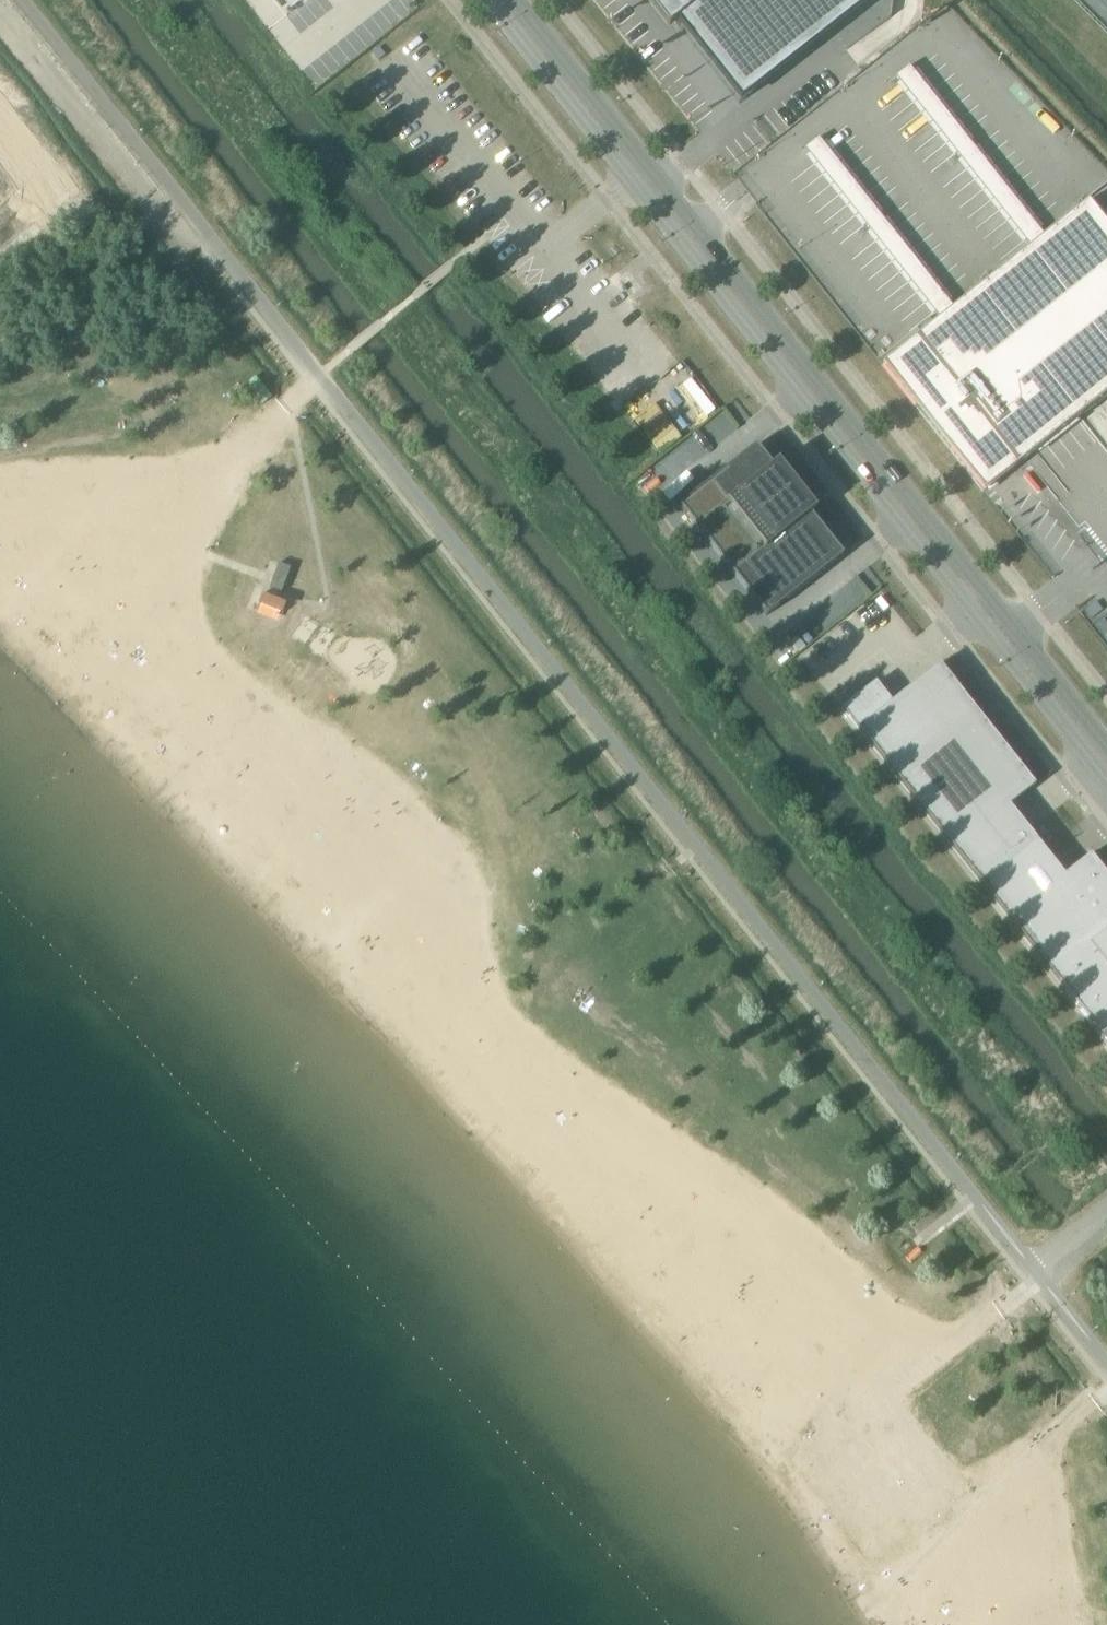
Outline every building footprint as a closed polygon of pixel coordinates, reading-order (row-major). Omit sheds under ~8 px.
[(637,8),(662,39),(672,31),(736,111),(873,0),(647,0),(637,8)] [(378,48),(372,53),(378,61),(385,56),(378,48)] [(982,496),(1021,465),(1106,396),(1106,234),(1084,205),(1040,240),(904,71),(890,82),(1026,251),(950,313),(814,144),(800,155),(936,323),(919,337),(919,338),(881,369),(914,410),(913,411),(982,496)] [(686,514),(760,609),(759,610),(766,617),(842,556),(837,549),(836,550),(810,516),(816,511),(777,463),(771,468),(761,455),(762,454),(756,446),(679,507),(685,515),(686,514)] [(269,588),(281,593),(290,569),(278,564),(269,588)] [(282,615),(286,605),(261,595),(257,605),(282,615)] [(1091,620),(1102,612),(1096,604),(1085,612),(1091,620)] [(1059,870),(1048,855),(1036,841),(1009,806),(1034,786),(939,666),(891,703),(875,683),(841,709),(980,885),(1027,945),(1046,968),(1106,1046),(1106,877),(1090,856),(1081,863),(1064,876),(1062,873),(1059,870)]
